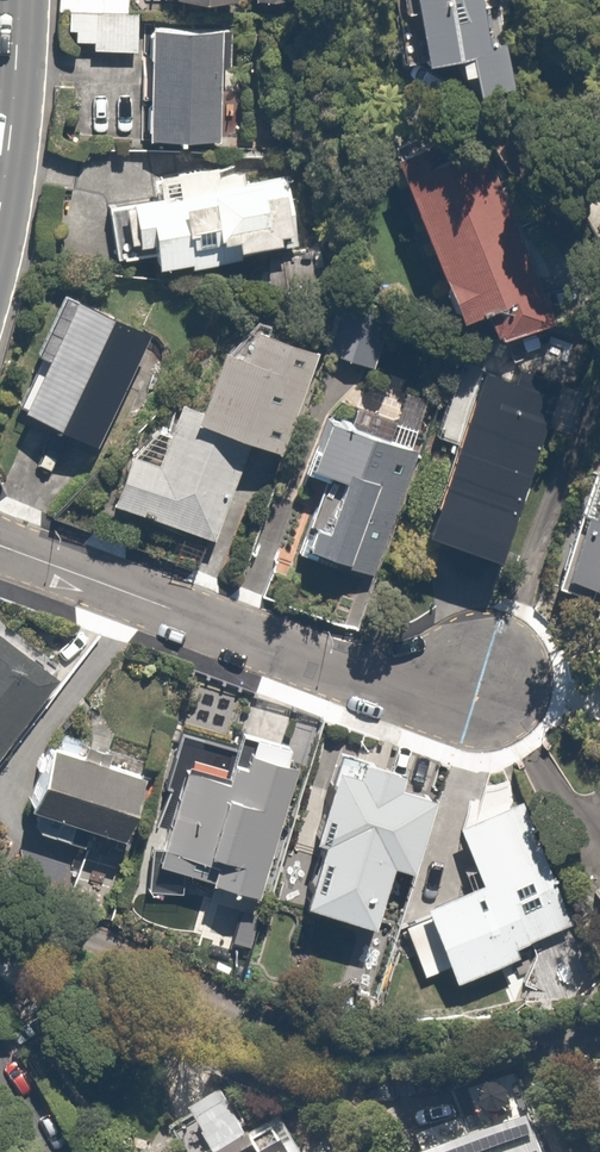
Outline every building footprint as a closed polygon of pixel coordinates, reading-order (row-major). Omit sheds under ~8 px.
[(48,53),(124,57),(127,0),(50,0),(48,53)] [(376,55),(419,51),(421,80),(461,76),(454,0),(371,0),(376,55)] [(213,33),(139,28),(132,132),(206,137),(213,33)] [(470,142),(382,182),(440,311),(529,271),(470,142)] [(139,190),(113,193),(123,272),(281,253),(268,150),(136,166),(139,190)] [(592,176),(599,188),(599,170),(592,176)] [(133,333),(72,299),(14,402),(75,437),(133,333)] [(303,351),(202,311),(164,407),(266,447),(303,351)] [(582,372),(485,327),(399,515),(495,559),(582,372)] [(408,448),(312,409),(292,459),(323,471),(296,540),(361,566),(408,448)] [(238,452),(156,421),(141,460),(101,445),(80,500),(202,546),(238,452)] [(545,567),(599,591),(599,439),(545,567)] [(0,639),(0,734),(46,673),(0,639)] [(139,768),(50,737),(27,803),(117,834),(139,768)] [(332,759),(316,754),(276,891),(357,914),(374,854),(406,863),(425,794),(380,781),(389,752),(338,737),(332,759)] [(215,784),(166,770),(142,857),(251,888),(271,816),(258,812),(274,755),(227,742),(215,784)] [(508,805),(449,824),(465,872),(408,890),(437,976),(506,953),(502,941),(548,926),(508,805)] [(545,1147),(539,1149),(529,1117),(520,1120),(507,1077),(468,1089),(481,1132),(458,1139),(453,1124),(418,1135),(422,1151),(418,1151),(547,1151),(545,1147)] [(177,1110),(198,1151),(286,1151),(269,1118),(239,1133),(218,1090),(177,1110)]
